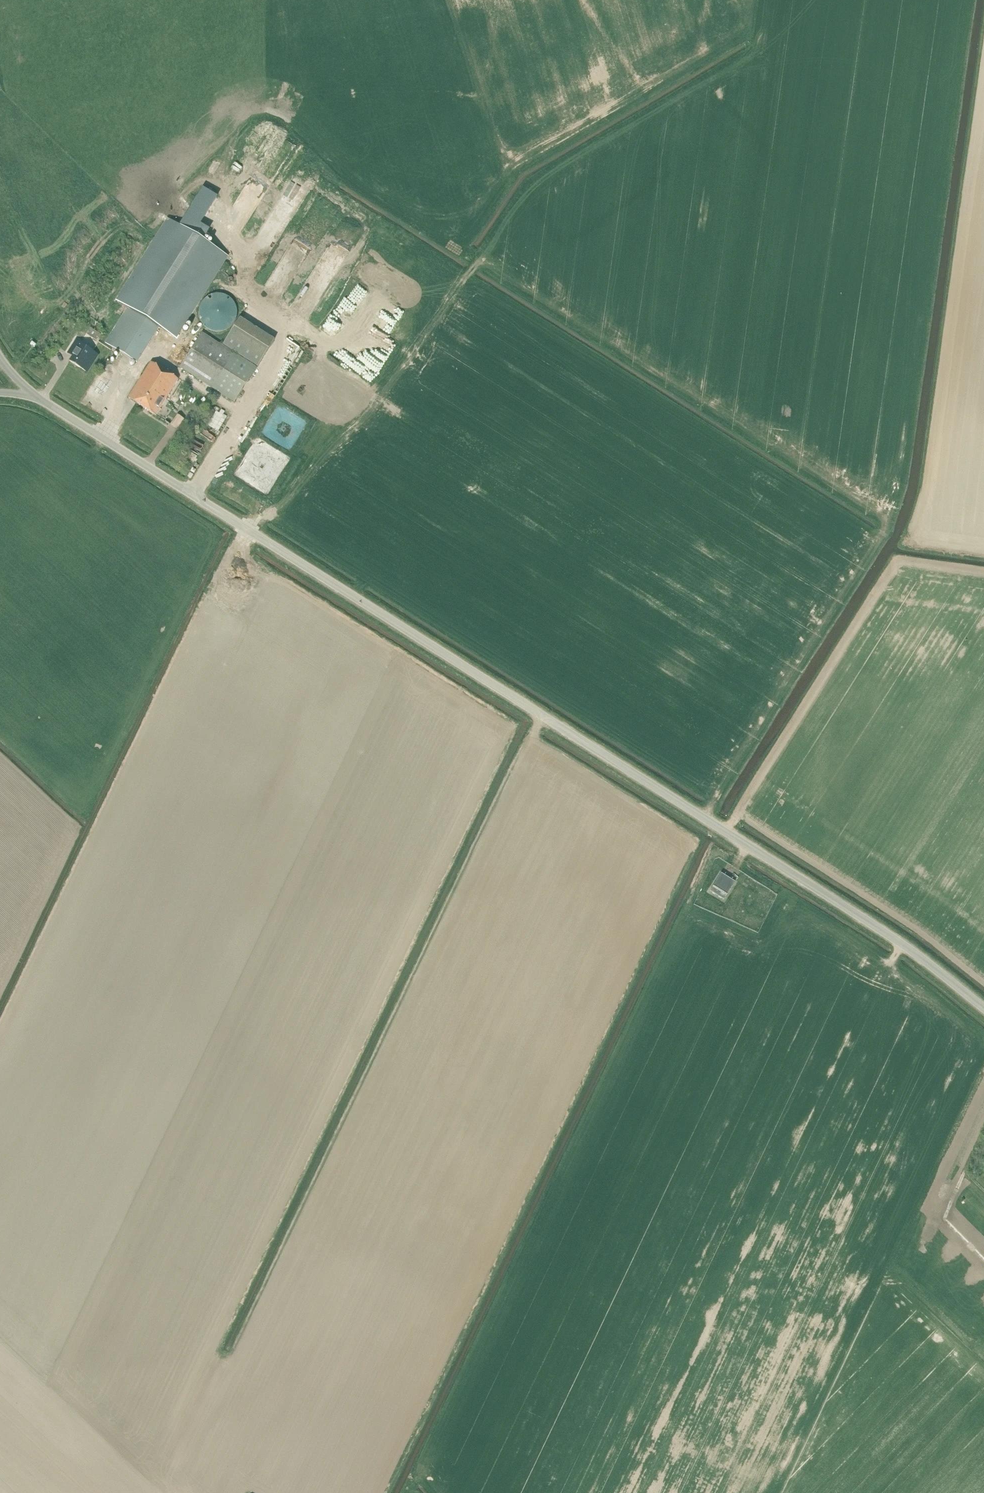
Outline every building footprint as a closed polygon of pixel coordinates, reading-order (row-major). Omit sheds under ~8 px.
[(127,307),(105,341),(136,361),(158,327),(175,338),(227,256),(202,239),(208,230),(199,224),(216,196),(203,188),(179,225),(169,218),(116,300),(127,307)] [(198,310),(198,313),(198,316),(199,319),(200,322),(202,325),(204,327),(207,329),(209,330),(212,331),(215,332),(218,332),(221,331),(224,331),(227,329),(229,328),(232,325),(233,323),(235,320),(236,318),(237,315),(237,312),(236,308),(235,306),(234,303),(232,300),(230,298),(228,296),(225,295),(222,294),(219,293),(216,293),(213,294),(210,294),(208,296),(205,297),(203,299),(201,302),(200,305),(199,307),(198,310)] [(258,367),(274,340),(239,318),(223,344),(258,367)] [(90,327),(86,334),(96,340),(100,334),(90,327)] [(179,368),(235,403),(257,367),(201,333),(179,368)] [(75,352),(69,361),(80,368),(81,367),(87,371),(94,361),(88,357),(92,351),(75,340),(70,349),(75,352)] [(128,400),(136,405),(142,396),(151,402),(155,396),(164,402),(178,381),(151,364),(128,400)] [(190,385),(194,378),(183,371),(179,378),(190,385)] [(142,396),(136,405),(155,417),(164,402),(155,396),(151,402),(142,396)] [(178,415),(170,424),(177,429),(184,419),(178,415)] [(721,874),(710,890),(724,900),(735,883),(721,874)]
